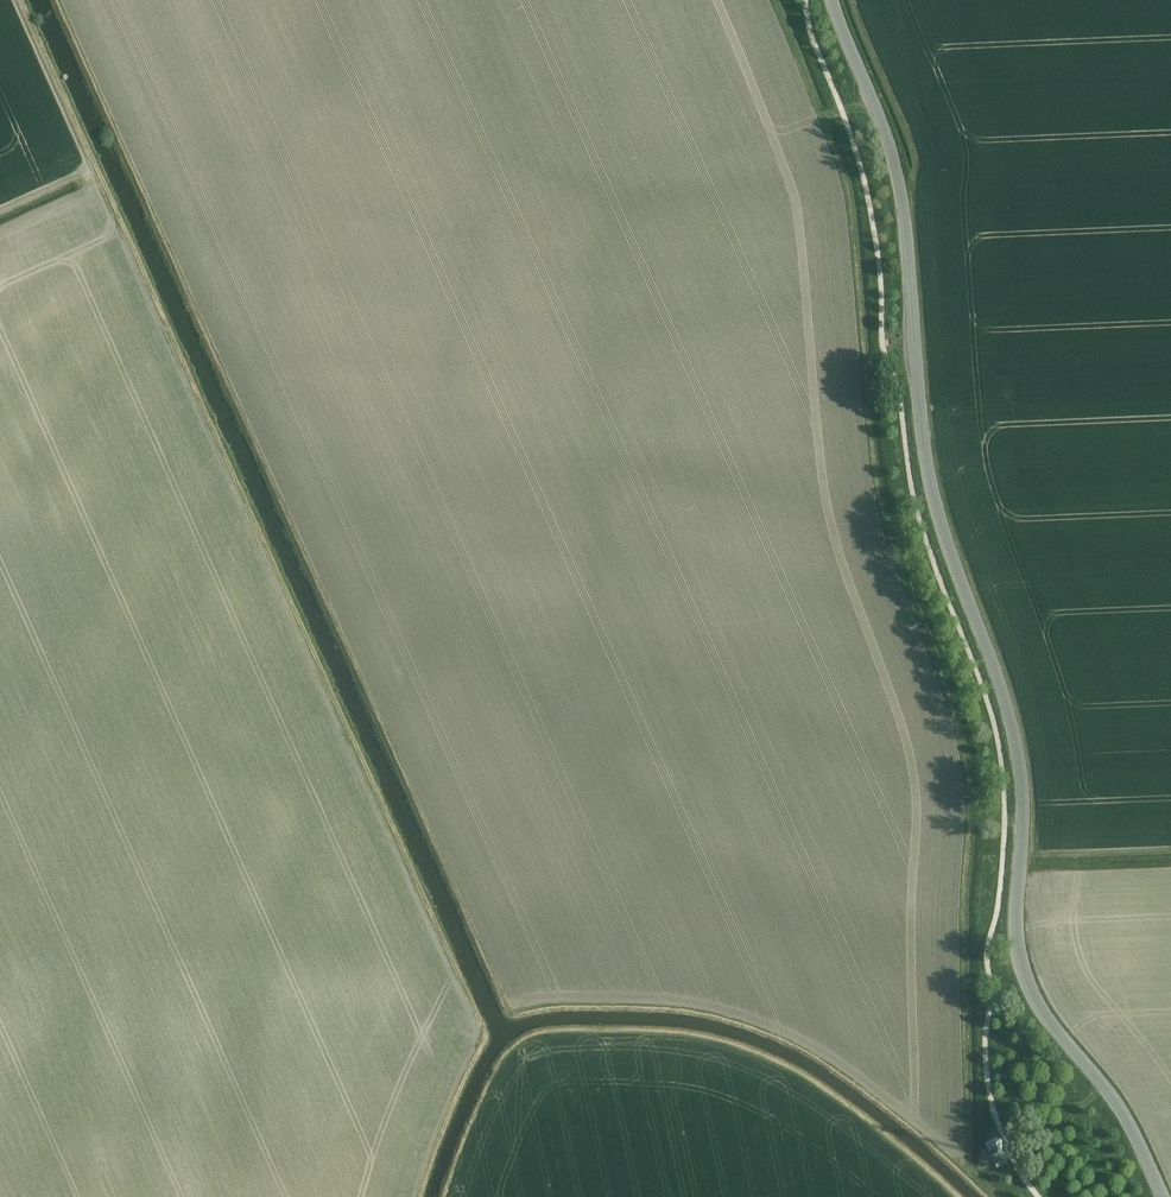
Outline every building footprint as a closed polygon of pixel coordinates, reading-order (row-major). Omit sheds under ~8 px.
[(999,1160),(999,1159),(996,1161),(999,1167),(1011,1161),(1008,1155),(999,1160)]
